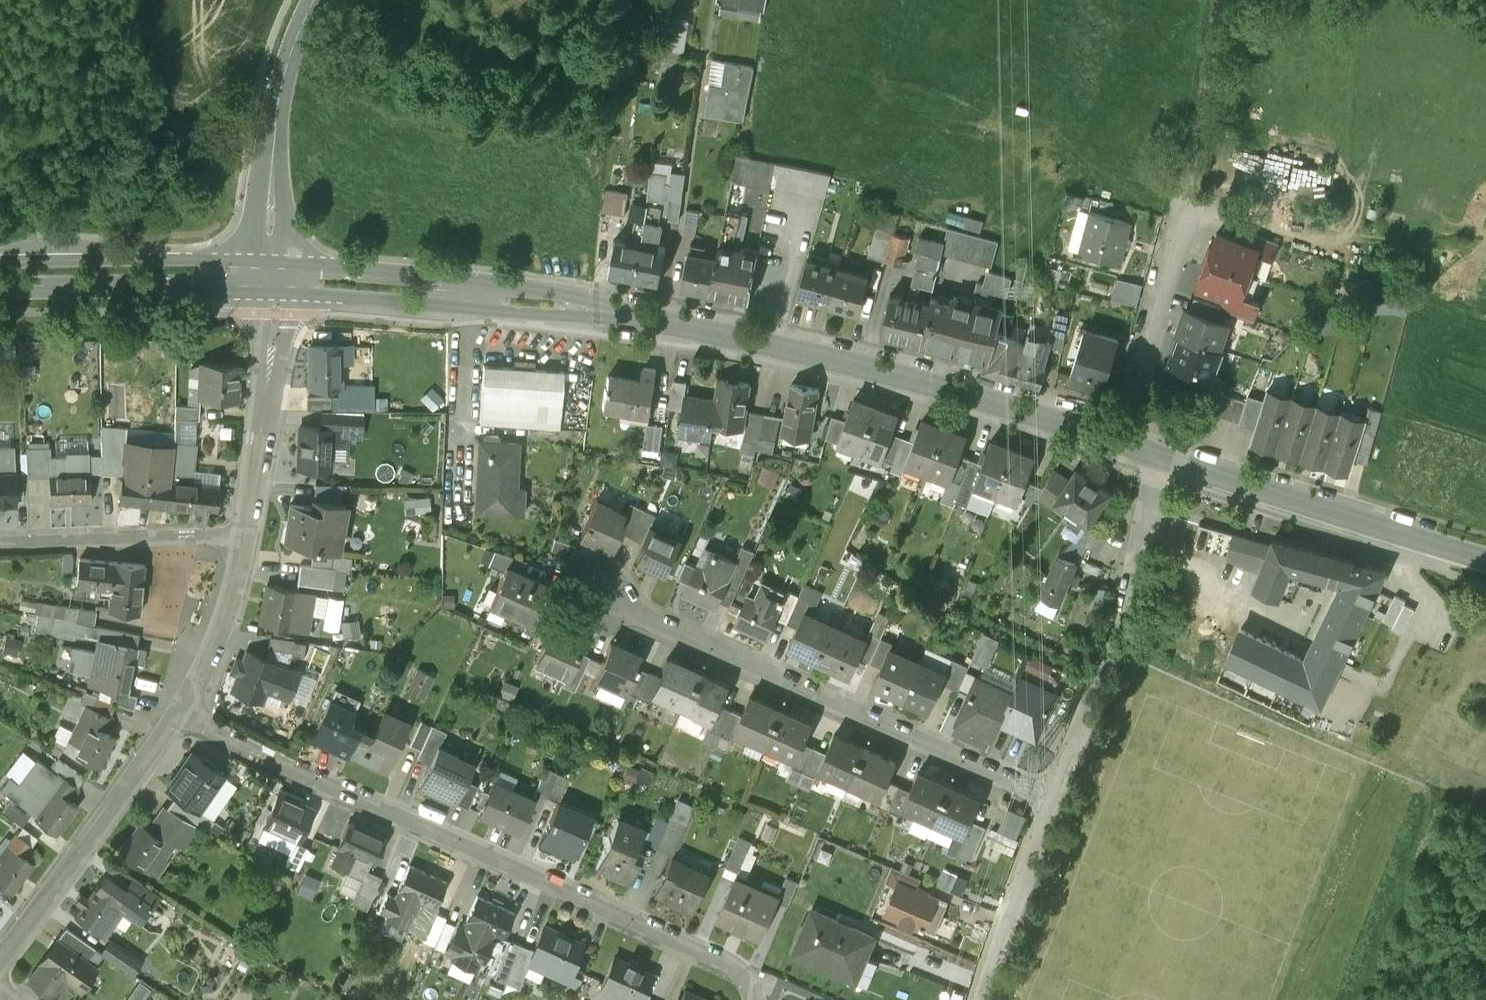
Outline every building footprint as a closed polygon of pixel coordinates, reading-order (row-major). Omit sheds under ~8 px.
[(722,1),(721,3),(723,3),(722,11),(760,19),(762,10),(765,10),(766,0),(719,0),(722,1)] [(687,20),(669,17),(664,47),(682,50),(687,20)] [(682,52),(663,48),(660,72),(672,75),(675,61),(680,62),(682,52)] [(754,66),(713,58),(704,112),(743,119),(754,66)] [(775,161),(736,153),(732,177),(771,185),(775,161)] [(1254,162),(1235,156),(1230,169),(1250,176),(1254,162)] [(647,204),(645,219),(659,222),(661,213),(666,214),(668,194),(681,196),(685,174),(670,172),(669,182),(666,182),(666,176),(650,174),(647,204)] [(628,192),(606,188),(603,210),(625,214),(628,192)] [(609,272),(634,277),(645,219),(647,204),(633,201),(630,217),(636,219),(632,240),(616,237),(609,272)] [(882,207),(869,255),(885,259),(893,231),(898,212),(882,207)] [(716,256),(709,291),(748,298),(758,251),(729,246),(733,226),(738,227),(741,213),(725,210),(716,256)] [(1129,222),(1090,212),(1079,250),(1120,260),(1129,222)] [(659,222),(645,219),(634,277),(658,281),(665,245),(652,243),(653,237),(659,235),(662,223),(659,222)] [(998,239),(947,226),(942,249),(991,263),(998,239)] [(1278,241),(1244,229),(1240,241),(1257,247),(1255,252),(1272,258),(1278,241)] [(907,235),(893,231),(885,259),(905,265),(907,259),(901,257),(907,235)] [(1240,241),(1216,232),(1212,245),(1209,244),(1207,249),(1208,252),(1209,252),(1207,258),(1248,273),(1265,279),(1272,258),(1255,252),(1257,247),(1240,241)] [(943,240),(919,235),(916,247),(920,248),(912,282),(933,286),(941,254),(942,249),(943,240)] [(706,245),(692,243),(690,250),(688,250),(681,286),(709,291),(716,256),(704,253),(706,245)] [(842,265),(808,256),(798,293),(832,302),(842,265)] [(1248,273),(1207,258),(1205,264),(1204,264),(1201,265),(1199,271),(1202,272),(1197,285),(1224,294),(1239,299),(1241,294),(1248,273)] [(868,273),(842,265),(832,302),(858,310),(868,273)] [(972,299),(958,351),(987,359),(996,330),(1000,318),(1000,317),(1002,310),(989,307),(995,286),(976,282),(972,299)] [(912,297),(891,292),(881,332),(920,342),(930,301),(918,298),(919,294),(913,292),(912,297)] [(945,300),(931,296),(930,301),(920,342),(934,345),(934,347),(936,351),(942,352),(945,350),(946,348),(958,351),(972,299),(954,294),(952,301),(945,299),(945,300)] [(1241,294),(1239,299),(1224,294),(1220,305),(1228,308),(1254,318),(1260,301),(1241,294)] [(1220,305),(1194,296),(1190,309),(1223,321),(1228,308),(1220,305)] [(1190,309),(1186,308),(1177,332),(1180,334),(1218,347),(1227,323),(1223,321),(1190,309)] [(1018,323),(1000,318),(996,330),(1022,339),(1025,339),(1028,331),(1017,328),(1018,323)] [(1118,338),(1079,327),(1076,340),(1080,341),(1114,351),(1118,338)] [(1022,339),(996,330),(987,359),(984,368),(1011,377),(1016,358),(1022,339)] [(1025,339),(1019,359),(1016,358),(1011,377),(1038,386),(1039,384),(1037,383),(1044,367),(1042,366),(1049,345),(1051,338),(1028,330),(1028,331),(1025,339)] [(1218,347),(1180,334),(1170,362),(1188,369),(1193,370),(1194,368),(1216,376),(1225,350),(1218,347)] [(1064,339),(1054,337),(1053,339),(1051,338),(1049,345),(1062,348),(1064,339)] [(1114,351),(1080,341),(1070,376),(1104,386),(1114,351)] [(350,361),(350,346),(341,347),(342,362),(350,361)] [(341,347),(311,347),(312,386),(342,385),(342,372),(342,362),(341,347)] [(514,364),(484,362),(481,394),(500,396),(498,421),(516,423),(518,397),(547,399),(546,415),(560,416),(563,368),(532,366),(532,360),(515,359),(514,364)] [(237,362),(202,360),(200,395),(235,397),(237,362)] [(642,379),(608,374),(606,386),(604,386),(601,405),(650,413),(656,367),(644,366),(642,379)] [(1216,376),(1194,368),(1193,370),(1188,369),(1183,383),(1217,390),(1221,377),(1216,376)] [(366,372),(342,372),(342,381),(367,381),(366,372)] [(749,382),(720,378),(717,399),(714,422),(743,426),(749,382)] [(687,381),(674,379),(670,406),(684,408),(685,395),(687,381)] [(819,387),(791,382),(783,430),(810,435),(819,387)] [(1291,399),(1266,391),(1252,435),(1277,443),(1291,399)] [(500,396),(481,394),(479,420),(498,421),(500,396)] [(717,399),(685,395),(684,408),(680,432),(712,436),(714,422),(717,399)] [(365,397),(333,397),(333,409),(359,409),(365,409),(365,397)] [(547,399),(518,397),(516,423),(559,426),(560,416),(546,415),(547,399)] [(846,419),(838,440),(860,448),(876,405),(854,397),(846,419)] [(1291,399),(1277,443),(1302,451),(1316,407),(1291,399)] [(200,403),(175,402),(174,416),(188,416),(199,417),(200,403)] [(876,405),(860,448),(881,456),(891,430),(897,413),(876,405)] [(1340,414),(1316,407),(1302,451),(1326,459),(1340,414)] [(333,409),(323,409),(321,426),(331,427),(331,428),(341,429),(340,434),(349,434),(356,435),(359,409),(333,409)] [(752,411),(742,450),(754,454),(758,437),(764,414),(752,411)] [(779,417),(764,414),(758,437),(773,441),(779,417)] [(846,419),(832,414),(827,436),(838,440),(846,419)] [(1340,414),(1326,459),(1351,466),(1365,422),(1340,414)] [(188,416),(174,416),(173,440),(185,441),(188,416)] [(913,439),(905,461),(907,462),(928,470),(944,427),(921,419),(913,439)] [(663,425),(648,423),(644,447),(659,449),(663,425)] [(126,428),(101,425),(100,448),(100,473),(116,474),(116,465),(121,466),(124,442),(126,428)] [(321,426),(299,425),(295,466),(327,468),(328,463),(331,428),(331,427),(321,426)] [(944,427),(928,470),(949,477),(958,452),(965,435),(944,427)] [(341,429),(331,428),(328,463),(339,464),(348,458),(349,434),(340,434),(341,429)] [(891,430),(881,456),(893,460),(903,435),(891,430)] [(893,460),(890,468),(902,473),(907,462),(905,461),(913,439),(903,435),(893,460)] [(519,441),(479,439),(475,510),(524,513),(525,485),(516,484),(519,441)] [(982,461),(974,483),(975,483),(967,504),(988,511),(996,491),(1013,448),(990,439),(982,461)] [(185,441),(173,440),(172,450),(169,478),(192,481),(196,442),(185,441)] [(149,445),(124,442),(121,466),(116,465),(116,474),(114,486),(119,486),(118,500),(166,505),(169,478),(172,450),(149,448),(149,445)] [(49,447),(25,447),(26,473),(48,473),(49,472),(49,456),(49,447)] [(1013,448),(996,491),(1018,499),(1026,478),(1035,456),(1013,448)] [(958,452),(949,477),(961,481),(970,457),(958,452)] [(64,472),(64,456),(49,456),(49,472),(48,473),(49,503),(89,502),(88,471),(64,472)] [(961,481),(955,499),(967,504),(975,483),(974,483),(982,461),(970,457),(961,481)] [(1110,490),(1076,467),(1068,479),(1054,500),(1056,502),(1071,512),(1066,520),(1076,527),(1082,519),(1085,521),(1087,522),(1092,516),(1110,490)] [(1038,493),(1037,495),(1053,507),(1056,502),(1054,500),(1068,479),(1053,468),(1043,485),(1038,493)] [(0,474),(0,504),(14,504),(13,474),(0,474)] [(192,481),(169,478),(166,505),(215,511),(218,484),(192,481)] [(1043,485),(1026,478),(1018,499),(1029,503),(1036,493),(1038,493),(1043,485)] [(342,483),(316,482),(313,497),(339,502),(342,483)] [(339,502),(313,497),(311,507),(290,503),(283,541),(337,551),(345,503),(339,502)] [(613,504),(597,497),(581,532),(611,547),(619,531),(627,514),(612,507),(613,504)] [(619,531),(632,537),(644,509),(631,504),(627,514),(619,531)] [(656,515),(644,509),(632,537),(643,542),(651,526),(656,515)] [(1073,534),(1076,536),(1058,554),(1075,560),(1086,545),(1100,549),(1112,530),(1092,516),(1087,522),(1085,521),(1073,534)] [(680,540),(651,526),(643,542),(635,559),(665,573),(680,540)] [(1271,543),(1233,532),(1227,555),(1260,568),(1271,543)] [(575,543),(555,536),(552,547),(572,554),(575,543)] [(1297,544),(1272,538),(1271,543),(1260,568),(1252,586),(1277,597),(1290,565),(1309,572),(1317,550),(1297,544)] [(742,543),(734,559),(736,560),(726,583),(737,588),(755,549),(742,543)] [(311,549),(309,562),(298,560),(295,580),(344,588),(349,555),(311,549)] [(526,559),(495,549),(489,562),(504,569),(506,565),(520,572),(526,559)] [(1384,569),(1317,550),(1309,572),(1341,582),(1305,657),(1334,672),(1384,569)] [(710,569),(697,563),(685,589),(716,603),(726,583),(736,560),(734,559),(718,551),(710,569)] [(1058,554),(1040,595),(1059,604),(1075,560),(1058,554)] [(143,564),(76,556),(73,585),(96,588),(95,594),(106,595),(105,608),(136,612),(143,564)] [(520,572),(506,565),(504,569),(491,600),(528,616),(532,607),(543,582),(520,572)] [(769,583),(761,601),(748,595),(736,620),(767,634),(786,591),(769,583)] [(297,590),(268,585),(261,623),(291,628),(297,590)] [(799,593),(787,621),(796,625),(804,609),(806,610),(811,598),(799,593)] [(1406,598),(1395,593),(1382,618),(1393,623),(1404,602),(1406,598)] [(1393,623),(1391,627),(1402,632),(1414,607),(1404,602),(1393,623)] [(92,610),(54,603),(51,616),(90,624),(92,610)] [(544,612),(532,607),(528,616),(523,628),(535,633),(544,612)] [(806,610),(804,609),(796,625),(788,644),(820,658),(834,626),(819,620),(821,615),(819,614),(818,615),(806,610)] [(871,629),(880,633),(888,613),(879,610),(871,629)] [(51,616),(34,612),(30,629),(71,637),(72,632),(96,637),(93,651),(72,647),(68,668),(88,673),(87,681),(100,683),(99,687),(109,690),(125,693),(126,692),(132,660),(142,662),(145,647),(135,645),(113,641),(115,629),(90,624),(51,616)] [(834,626),(820,658),(851,672),(865,640),(851,633),(852,630),(836,623),(834,626)] [(581,639),(552,626),(538,658),(567,671),(577,649),(581,639)] [(1305,657),(1241,627),(1227,656),(1320,702),(1334,672),(1305,657)] [(137,633),(115,629),(113,641),(135,645),(137,633)] [(983,630),(972,656),(987,663),(998,637),(983,630)] [(294,639),(271,635),(269,647),(293,650),(294,641),(294,639)] [(305,643),(294,641),(293,650),(292,654),(304,655),(305,643)] [(641,654),(610,641),(595,675),(610,681),(609,684),(624,691),(625,690),(636,665),(641,654)] [(577,649),(567,671),(562,682),(574,687),(589,654),(577,649)] [(887,650),(873,682),(904,696),(917,667),(915,666),(901,660),(903,656),(887,650)] [(293,668),(248,651),(244,661),(237,658),(232,670),(239,673),(233,689),(263,700),(268,687),(283,693),(293,668)] [(412,660),(400,654),(394,667),(406,673),(412,660)] [(660,675),(653,690),(667,697),(666,699),(682,707),(698,672),(667,658),(660,675)] [(945,672),(918,660),(915,666),(917,667),(904,696),(929,707),(945,672)] [(636,665),(625,690),(637,695),(649,670),(636,665)] [(433,673),(419,667),(408,688),(423,695),(433,673)] [(649,670),(637,695),(648,700),(653,690),(660,675),(649,670)] [(728,686),(698,672),(682,707),(699,714),(700,712),(713,718),(714,718),(721,702),(728,686)] [(1054,693),(1019,677),(1011,694),(999,722),(1000,722),(1034,737),(1054,693)] [(1011,694),(976,678),(956,721),(992,738),(1000,722),(999,722),(1011,694)] [(517,685),(505,679),(499,692),(512,697),(517,685)] [(335,686),(313,736),(335,746),(341,732),(343,733),(348,721),(359,697),(358,696),(356,700),(335,691),(337,687),(335,686)] [(126,692),(125,693),(109,690),(107,699),(132,708),(135,694),(126,692)] [(781,710),(751,696),(744,712),(736,728),(737,729),(751,735),(750,737),(766,745),(781,710)] [(732,707),(721,702),(714,718),(713,718),(709,727),(721,732),(732,707)] [(109,716),(91,707),(86,717),(91,720),(90,723),(103,729),(109,716)] [(744,712),(732,707),(721,732),(733,738),(737,729),(736,728),(744,712)] [(373,734),(360,729),(350,753),(385,768),(392,752),(395,754),(396,752),(394,751),(408,720),(384,709),(373,734)] [(812,724),(781,710),(766,745),(782,752),(783,749),(798,756),(812,724)] [(419,720),(410,741),(422,747),(432,726),(419,720)] [(348,721),(343,733),(341,732),(335,746),(334,748),(349,754),(350,753),(360,729),(361,727),(348,721)] [(103,729),(90,723),(75,754),(98,765),(113,733),(103,729)] [(422,747),(419,755),(431,761),(439,745),(440,745),(447,730),(433,724),(422,747)] [(835,734),(819,768),(834,774),(828,787),(844,794),(850,782),(865,747),(835,734)] [(440,745),(439,745),(431,761),(420,785),(455,802),(456,800),(467,777),(471,767),(456,760),(459,754),(440,745)] [(896,761),(865,747),(850,782),(866,790),(867,787),(881,794),(887,780),(896,761)] [(206,754),(198,766),(209,773),(210,771),(214,774),(221,765),(206,754)] [(188,759),(168,788),(188,802),(209,773),(198,766),(188,759)] [(547,765),(537,789),(549,794),(559,771),(547,765)] [(559,771),(549,794),(561,799),(571,776),(559,771)] [(910,789),(904,804),(918,810),(917,812),(933,820),(949,785),(918,771),(910,789)] [(77,786),(60,774),(53,783),(57,786),(55,789),(68,798),(77,786)] [(479,783),(467,777),(456,800),(469,806),(479,783)] [(881,794),(877,803),(888,808),(899,785),(887,780),(881,794)] [(508,792),(492,785),(481,811),(521,829),(535,797),(511,786),(508,792)] [(899,785),(888,808),(899,813),(904,804),(910,789),(899,785)] [(980,799),(949,785),(933,820),(963,833),(964,834),(971,818),(980,799)] [(55,789),(35,817),(55,832),(76,804),(68,798),(55,789)] [(298,798),(282,790),(267,823),(300,838),(314,807),(298,800),(298,798)] [(591,816),(559,802),(542,839),(575,853),(591,816)] [(198,824),(165,805),(157,817),(182,834),(188,839),(198,824)] [(656,815),(646,838),(658,844),(669,820),(656,815)] [(669,820),(658,844),(673,850),(686,822),(671,816),(669,820)] [(149,828),(142,823),(122,851),(144,866),(146,863),(160,873),(172,857),(168,854),(182,834),(157,817),(149,828)] [(971,818),(964,834),(963,833),(955,850),(971,857),(986,825),(971,818)] [(387,839),(350,822),(339,847),(340,848),(329,873),(334,875),(338,866),(364,878),(368,869),(371,862),(376,864),(387,839)] [(32,846),(16,834),(10,843),(13,846),(11,849),(23,858),(32,846)] [(642,849),(609,835),(596,864),(630,879),(642,849)] [(740,835),(728,864),(740,869),(752,840),(740,835)] [(309,847),(297,842),(288,862),(299,867),(309,847)] [(0,863),(0,883),(11,892),(31,864),(23,858),(11,849),(0,863)] [(711,872),(671,854),(654,891),(694,909),(711,872)] [(448,882),(410,864),(398,889),(421,900),(436,907),(448,882)] [(922,877),(893,865),(886,880),(898,885),(900,880),(917,887),(922,877)] [(364,878),(353,902),(367,908),(382,876),(368,869),(364,878)] [(126,886),(106,872),(96,887),(126,908),(125,910),(139,921),(151,905),(151,904),(126,886)] [(799,879),(787,874),(778,893),(779,894),(777,898),(788,904),(799,879)] [(778,893),(736,875),(717,918),(760,937),(777,898),(779,894),(778,893)] [(161,895),(133,877),(126,886),(151,904),(151,905),(153,907),(161,895)] [(917,887),(900,880),(898,885),(885,910),(902,917),(904,923),(910,925),(915,923),(935,932),(948,901),(917,887)] [(126,908),(96,887),(89,897),(82,892),(77,900),(83,905),(75,916),(106,937),(125,910),(126,908)] [(421,900),(398,889),(395,897),(388,893),(380,911),(387,914),(385,918),(408,929),(421,900)] [(478,896),(467,920),(469,921),(465,929),(459,926),(448,950),(462,957),(460,961),(476,968),(480,959),(483,960),(491,941),(490,940),(493,932),(504,937),(515,913),(478,896)] [(874,934),(812,906),(793,950),(844,973),(854,950),(865,955),(874,934)] [(533,949),(528,961),(529,962),(573,981),(579,968),(572,965),(582,943),(544,925),(533,949)] [(97,949),(68,928),(60,939),(89,960),(97,949)] [(132,953),(111,938),(102,952),(123,966),(132,953)] [(89,960),(60,939),(31,978),(54,995),(67,979),(82,990),(99,968),(89,960)] [(508,940),(494,977),(505,981),(519,944),(508,940)] [(533,949),(519,944),(505,981),(519,987),(529,962),(528,961),(533,949)] [(613,957),(599,990),(622,999),(641,999),(652,973),(638,968),(639,965),(638,962),(633,959),(630,961),(629,963),(613,957)] [(684,989),(679,999),(709,999),(684,989)]
